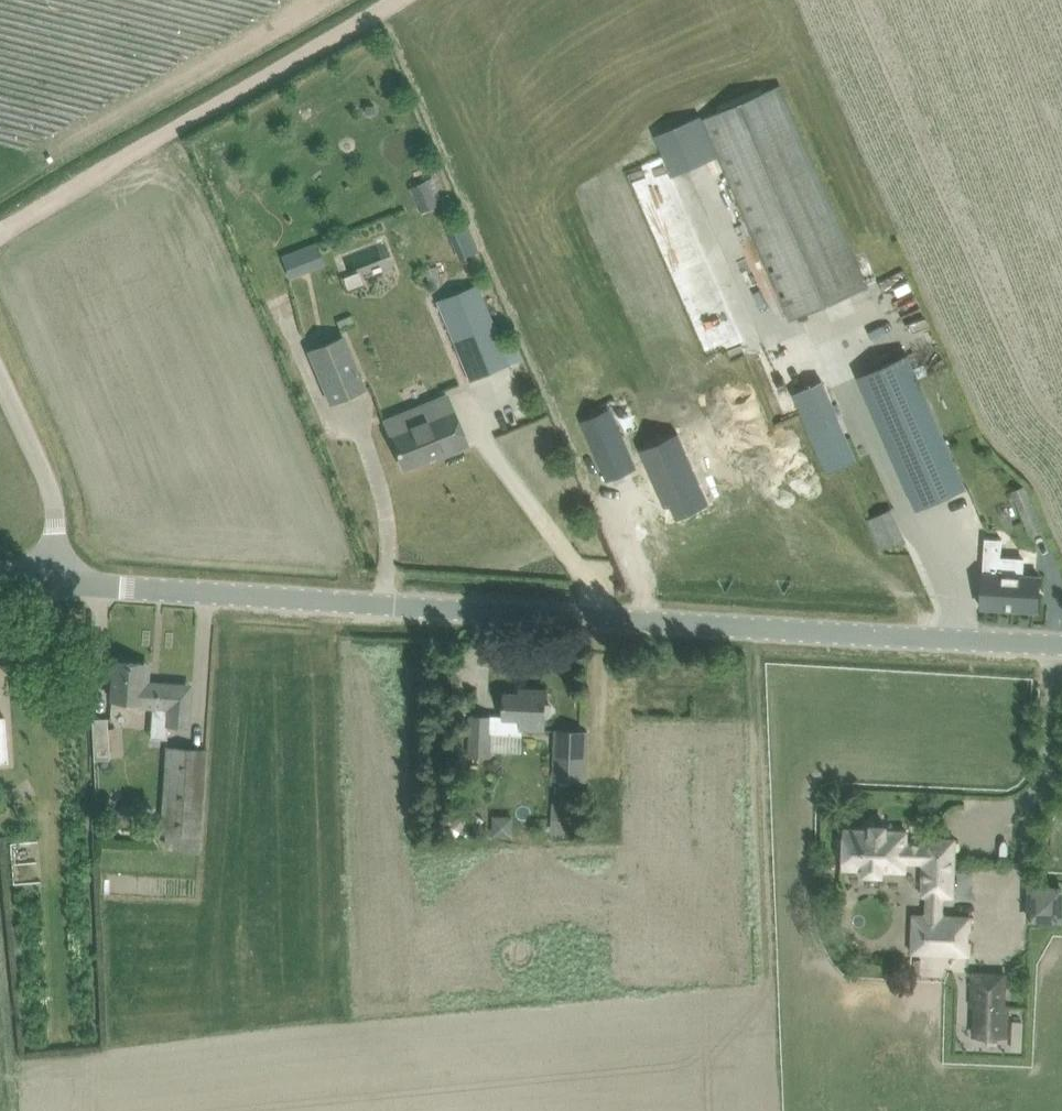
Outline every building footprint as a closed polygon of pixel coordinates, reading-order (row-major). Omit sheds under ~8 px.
[(788,320),(868,285),(781,84),(700,118),(788,320)] [(664,375),(744,340),(662,155),(582,190),(664,375)] [(423,207),(440,199),(430,177),(413,185),(423,207)] [(322,261),(315,243),(298,249),(306,268),(322,261)] [(436,300),(461,361),(501,345),(476,284),(436,300)] [(364,388),(342,336),(308,350),(330,402),(364,388)] [(908,354),(858,375),(917,508),(966,486),(947,443),(908,354)] [(822,377),(793,390),(828,468),(857,456),(822,377)] [(437,415),(389,435),(402,467),(436,453),(437,456),(467,444),(447,396),(431,403),(437,415)] [(636,468),(610,408),(609,408),(610,409),(581,421),(581,420),(581,421),(607,481),(607,480),(607,479),(635,467),(636,468)] [(646,460),(641,448),(640,449),(665,507),(665,506),(665,505),(670,503),(677,518),(678,518),(677,517),(708,503),(708,504),(709,504),(678,432),(676,433),(681,444),(646,460)] [(1024,484),(1010,490),(1029,533),(1044,528),(1024,484)] [(881,547),(906,537),(893,506),(868,517),(881,547)] [(1038,610),(1039,588),(1040,573),(1023,572),(1024,562),(1006,561),(1007,538),(985,536),(981,607),(1038,610)] [(187,725),(187,712),(189,690),(171,689),(171,684),(140,682),(141,664),(113,662),(110,699),(139,701),(138,707),(154,708),(153,720),(165,721),(165,723),(187,725)] [(544,728),(545,716),(549,717),(551,715),(552,707),(550,704),(545,704),(546,690),(527,689),(527,694),(505,693),(504,716),(471,715),(469,753),(490,754),(491,729),(520,731),(521,727),(544,728)] [(117,750),(116,726),(107,727),(106,717),(91,717),(93,759),(108,758),(108,751),(117,750)] [(557,730),(555,779),(585,780),(588,731),(557,730)] [(164,845),(182,846),(181,853),(197,855),(198,835),(200,835),(205,749),(165,747),(160,833),(165,833),(164,845)] [(574,832),(576,802),(553,801),(552,831),(574,832)] [(455,838),(470,820),(460,812),(453,821),(448,818),(441,827),(455,838)] [(923,862),(922,895),(953,896),(955,839),(924,837),(924,842),(906,842),(907,831),(845,828),(844,868),(864,869),(863,874),(883,875),(883,869),(905,870),(905,861),(923,862)] [(1031,888),(1030,924),(1061,925),(1061,888),(1031,888)] [(910,911),(908,953),(970,956),(972,913),(923,912),(910,911)] [(1007,1036),(1008,1006),(1004,1005),(1005,973),(973,972),(972,1005),(975,1005),(974,1035),(1007,1036)]
